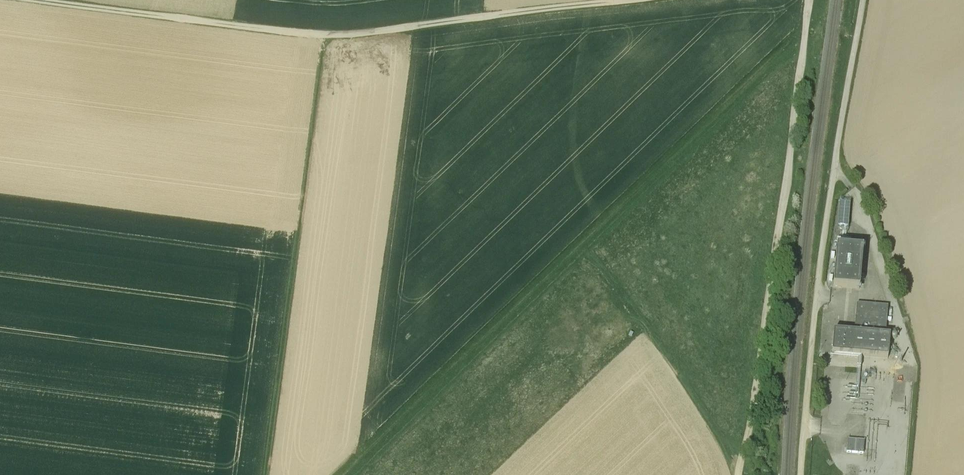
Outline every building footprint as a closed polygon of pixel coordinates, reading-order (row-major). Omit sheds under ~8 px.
[(854,205),(840,204),(838,225),(853,226),(854,205)] [(864,251),(837,249),(833,289),(860,291),(864,251)] [(888,306),(855,303),(854,319),(887,322),(888,306)] [(889,338),(833,333),(831,356),(888,360),(889,338)] [(864,441),(847,440),(846,453),(864,454),(864,441)]
